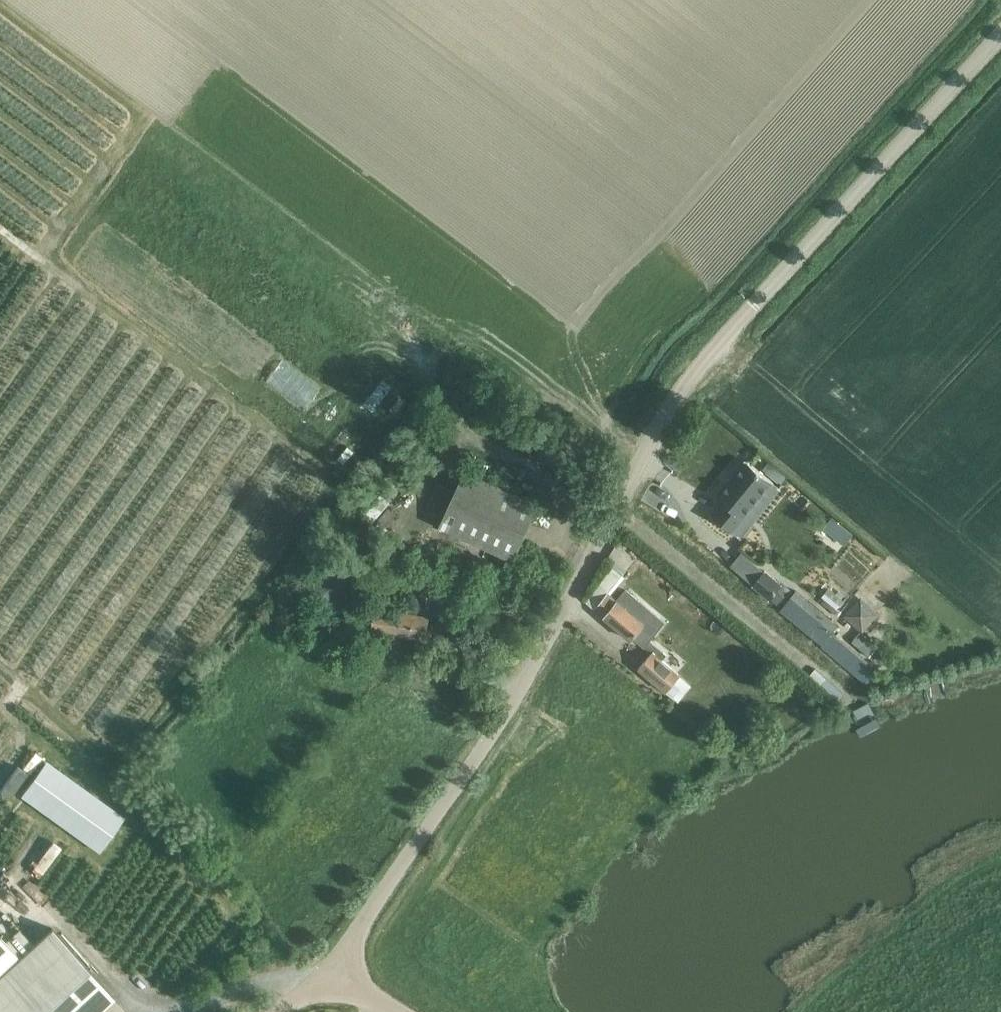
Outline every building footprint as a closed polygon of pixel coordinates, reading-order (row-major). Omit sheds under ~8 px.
[(723,501),(712,514),(740,537),(756,518),(748,512),(773,481),(746,459),(717,496),(723,501)] [(770,460),(763,468),(782,483),(788,475),(770,460)] [(467,471),(441,526),(514,561),(540,505),(467,471)] [(381,493),(365,512),(374,520),(391,501),(381,493)] [(833,516),(824,527),(844,543),(853,532),(833,516)] [(431,548),(419,574),(438,583),(450,557),(431,548)] [(740,548),(728,561),(744,576),(756,564),(740,548)] [(651,560),(646,565),(651,569),(656,564),(651,560)] [(603,579),(587,598),(632,638),(634,635),(652,651),(639,666),(666,690),(679,675),(680,674),(663,659),(667,653),(650,638),(665,620),(628,588),(619,598),(610,590),(625,574),(614,564),(602,578),(603,579)] [(765,570),(753,584),(770,598),(782,584),(765,570)] [(828,589),(821,598),(837,611),(838,610),(840,612),(846,604),(828,589)] [(795,591),(779,612),(814,640),(815,639),(824,645),(866,679),(877,666),(834,632),(839,627),(830,620),(831,619),(795,591)] [(307,600),(296,615),(304,621),(315,606),(307,600)] [(861,604),(850,617),(863,628),(874,615),(861,604)] [(376,608),(372,629),(426,639),(430,617),(376,608)] [(861,631),(852,642),(869,657),(879,646),(861,631)] [(868,703),(853,711),(858,720),(868,714),(875,716),(868,703)] [(45,761),(20,796),(98,852),(123,818),(45,761)] [(0,791),(10,798),(28,772),(18,765),(0,791)] [(113,993),(48,923),(30,940),(16,925),(2,937),(0,936),(0,1011),(92,1011),(113,993)]
